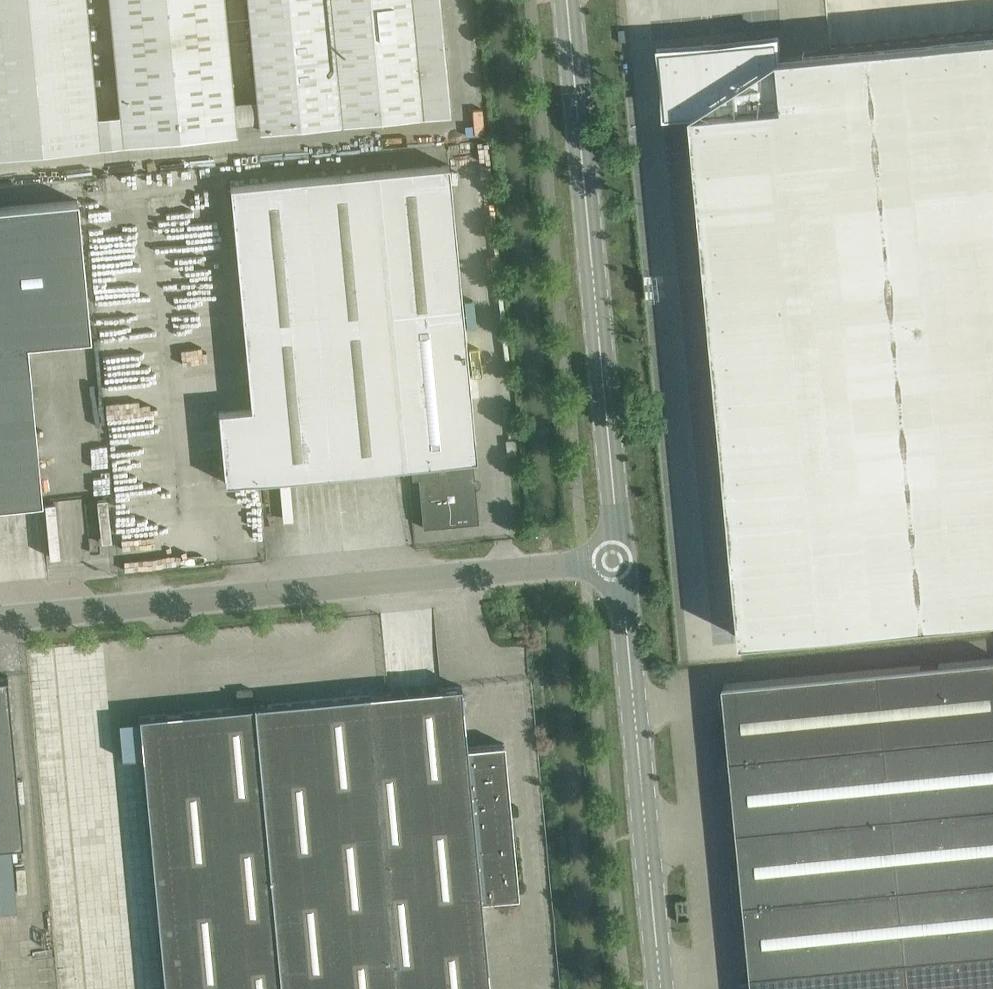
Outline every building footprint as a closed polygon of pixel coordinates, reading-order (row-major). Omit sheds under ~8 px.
[(100,146),(86,0),(0,0),(0,155),(100,146)] [(237,133),(224,0),(110,0),(123,144),(237,133)] [(260,130),(422,115),(450,112),(439,0),(248,0),(260,130)] [(660,47),(667,114),(691,111),(732,541),(741,638),(992,614),(992,33),(780,54),(778,35),(660,47)] [(238,101),(239,120),(258,119),(257,100),(238,101)] [(218,411),(223,462),(225,482),(417,464),(423,527),(479,522),(473,458),(477,458),(449,164),(230,186),(251,407),(218,411)] [(0,207),(0,505),(43,501),(28,345),(91,339),(78,200),(15,206),(0,207)] [(744,682),(724,684),(728,730),(718,731),(723,784),(734,783),(742,874),(731,874),(737,928),(748,927),(753,988),(992,988),(992,658),(744,682)] [(17,907),(11,844),(23,843),(7,676),(0,677),(0,909),(17,907)] [(139,716),(142,755),(164,988),(490,988),(482,899),(520,896),(504,743),(467,746),(461,686),(139,716)] [(237,701),(253,699),(252,689),(236,691),(237,701)]
